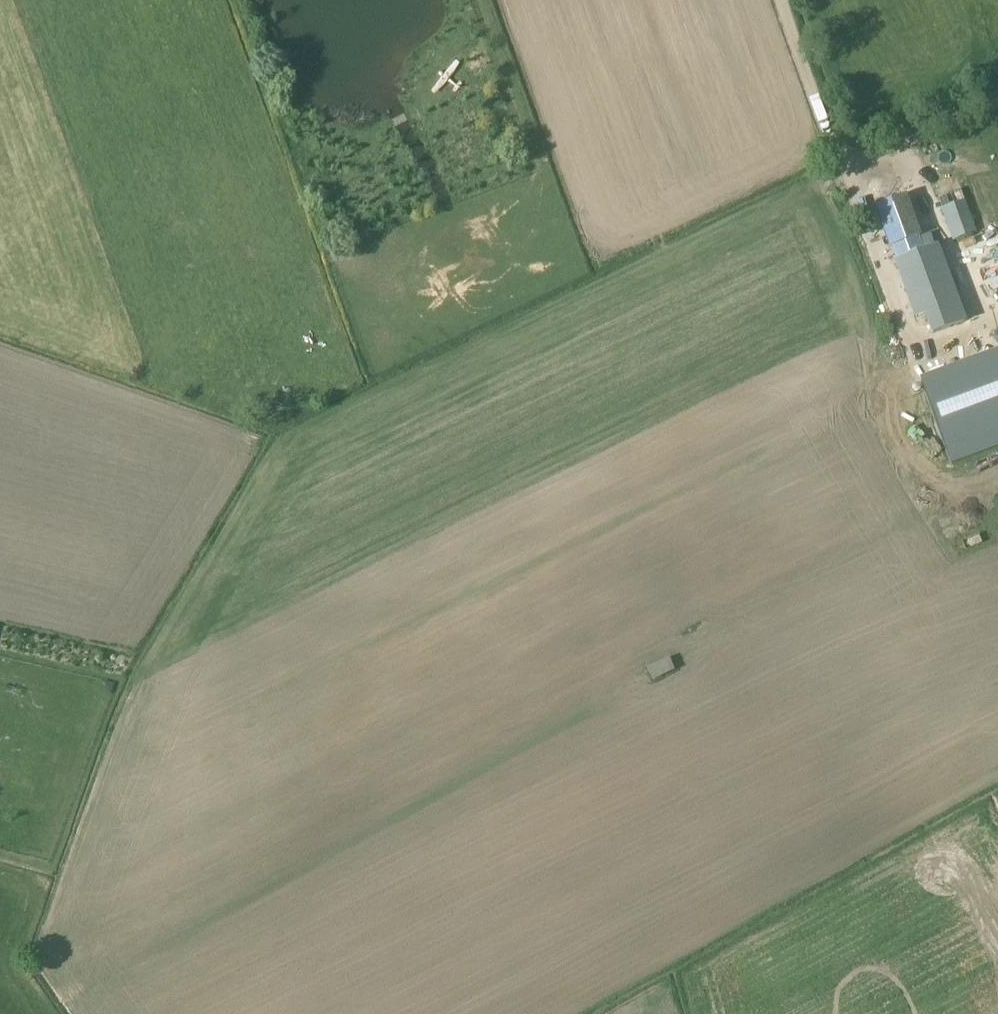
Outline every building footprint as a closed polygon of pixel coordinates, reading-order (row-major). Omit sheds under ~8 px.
[(952,241),(976,232),(961,190),(937,198),(952,241)] [(875,208),(889,246),(890,246),(895,261),(893,262),(909,307),(921,303),(932,334),(964,322),(953,292),(955,291),(938,246),(924,251),(918,236),(905,198),(875,208)] [(921,381),(952,464),(997,446),(997,351),(921,381)] [(651,680),(674,670),(668,658),(646,668),(651,680)]
